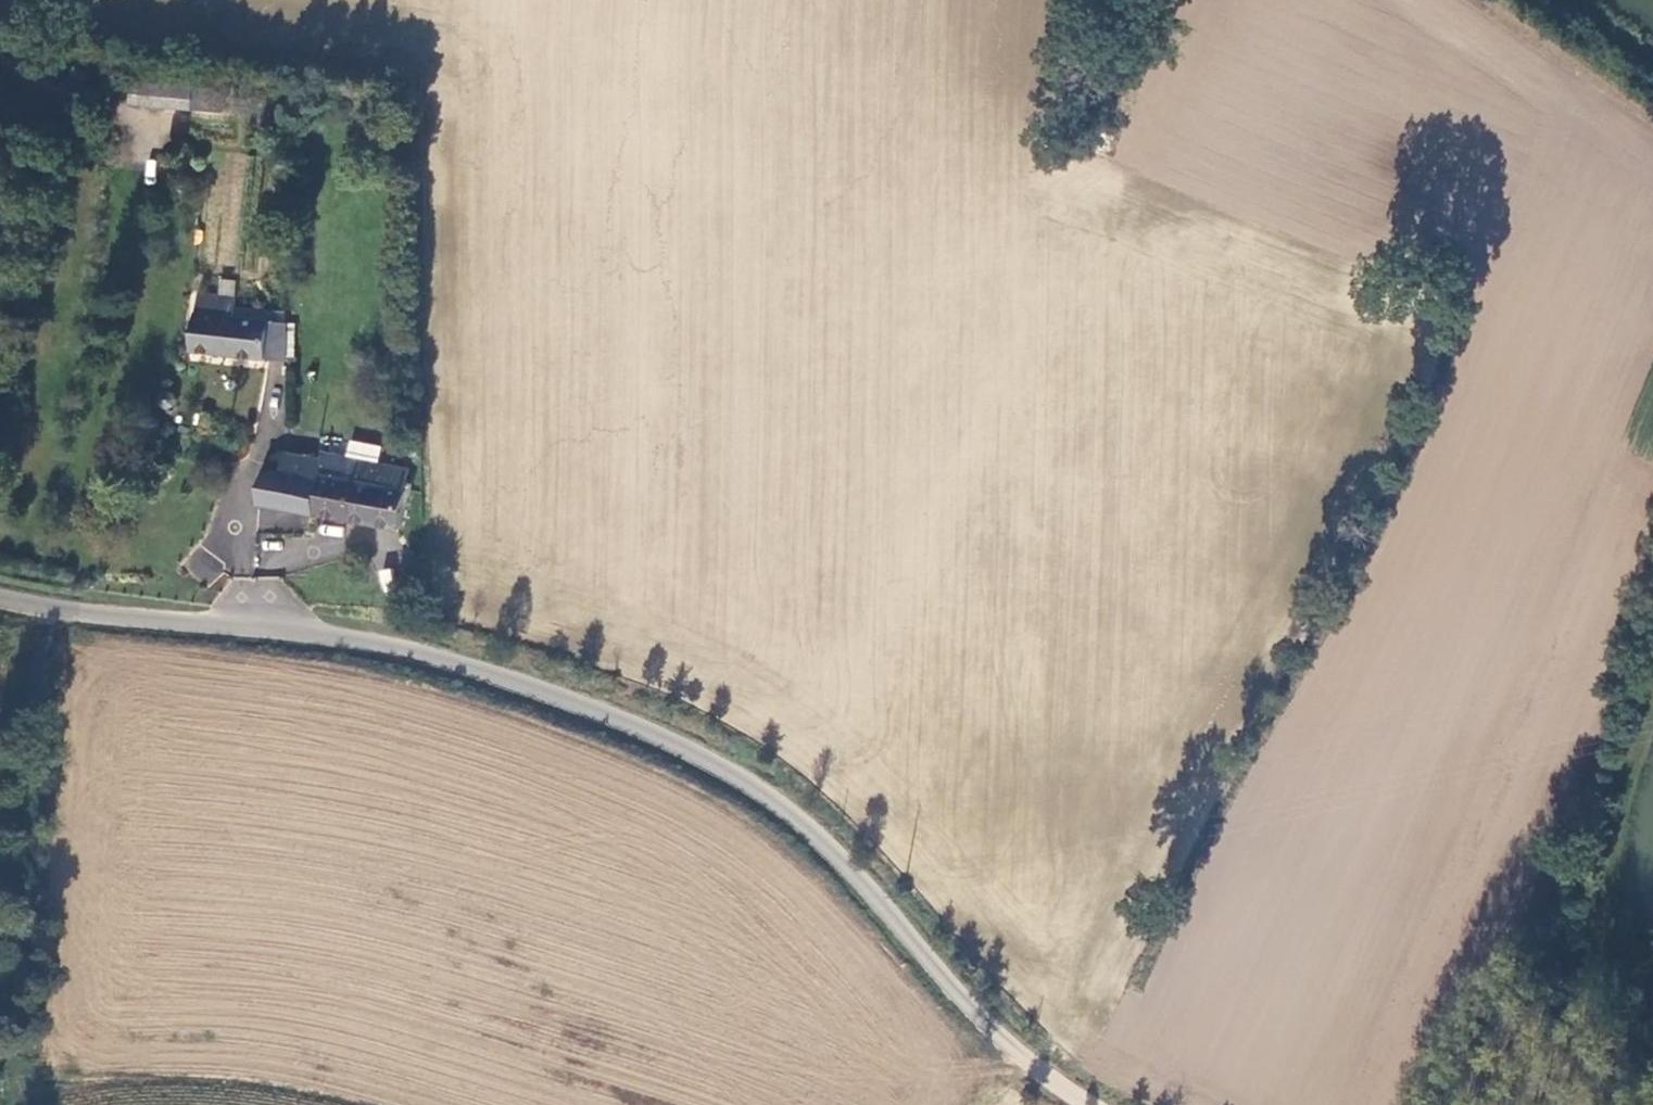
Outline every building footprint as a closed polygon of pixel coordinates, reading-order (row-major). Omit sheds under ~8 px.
[(160,66),(157,107),(225,111),(224,69),(160,66)] [(287,360),(292,320),(197,310),(193,349),(287,360)] [(266,504),(405,528),(411,493),(383,488),(387,465),(332,455),(330,462),(292,455),(288,476),(272,473),(266,504)]
